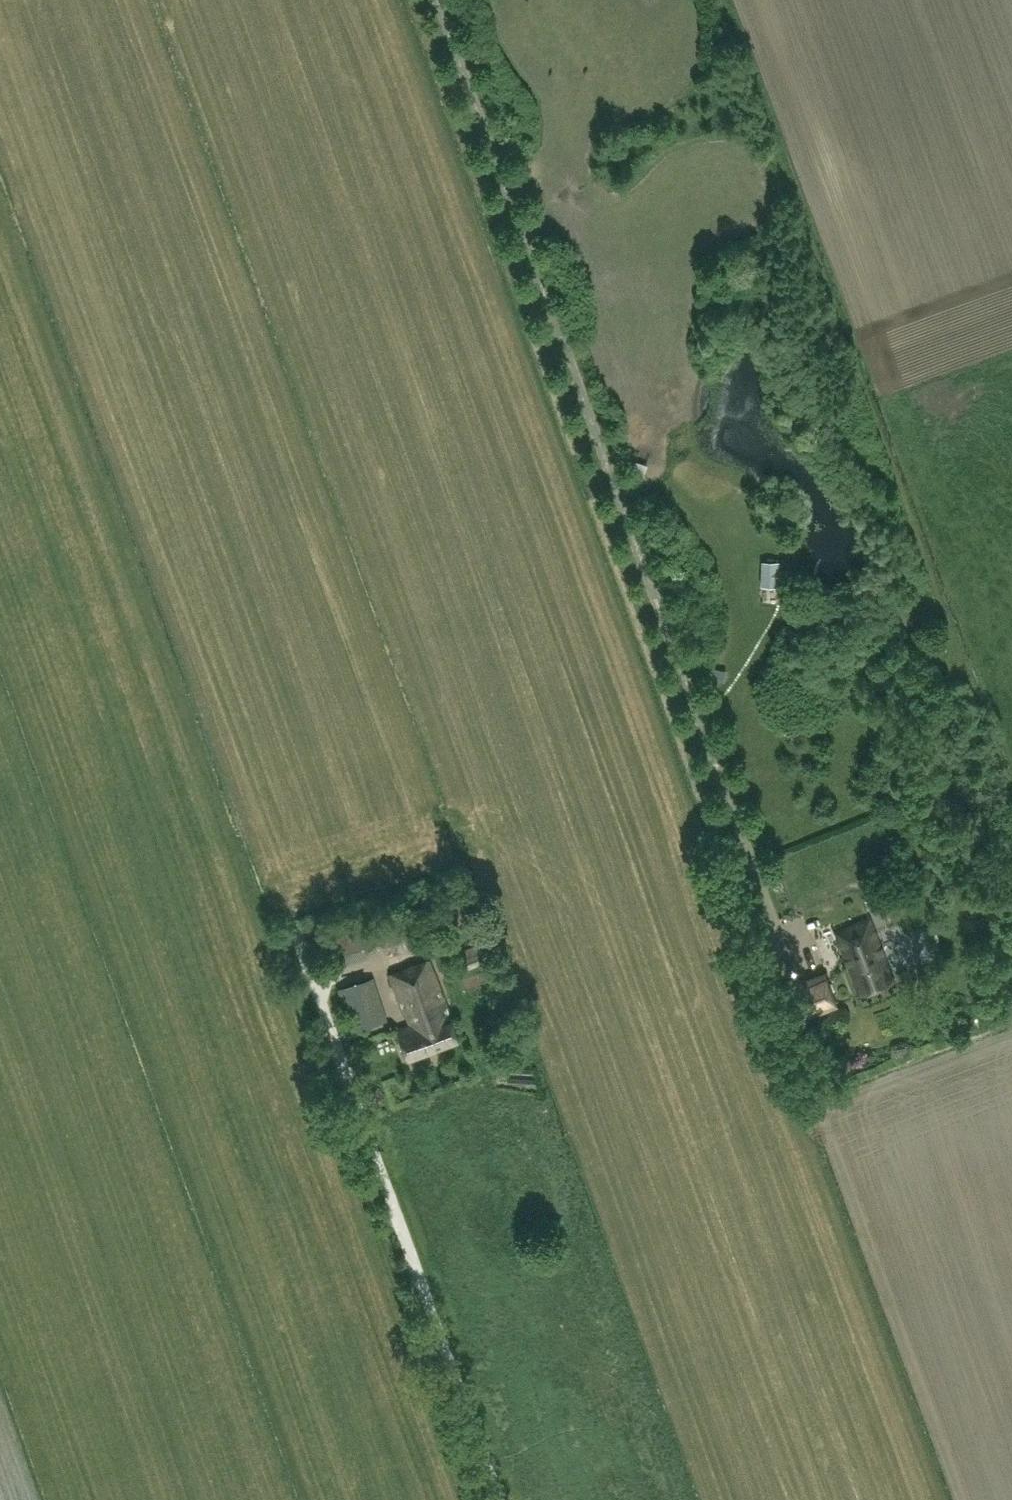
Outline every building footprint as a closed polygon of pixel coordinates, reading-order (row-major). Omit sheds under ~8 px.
[(779,567),(779,559),(761,559),(761,584),(779,584),(779,576),(786,577),(786,567),(779,567)] [(355,923),(323,931),(333,965),(368,953),(363,936),(379,932),(373,912),(354,916),(355,923)] [(395,952),(413,948),(418,929),(406,918),(386,921),(382,939),(395,952)] [(870,918),(835,931),(859,994),(893,982),(870,918)] [(490,958),(483,942),(460,950),(467,966),(490,958)] [(397,1029),(407,1057),(458,1038),(428,958),(389,973),(408,1024),(397,1029)] [(825,972),(785,987),(797,1019),(837,1004),(825,972)] [(374,978),(338,988),(350,1029),(386,1019),(374,978)]
